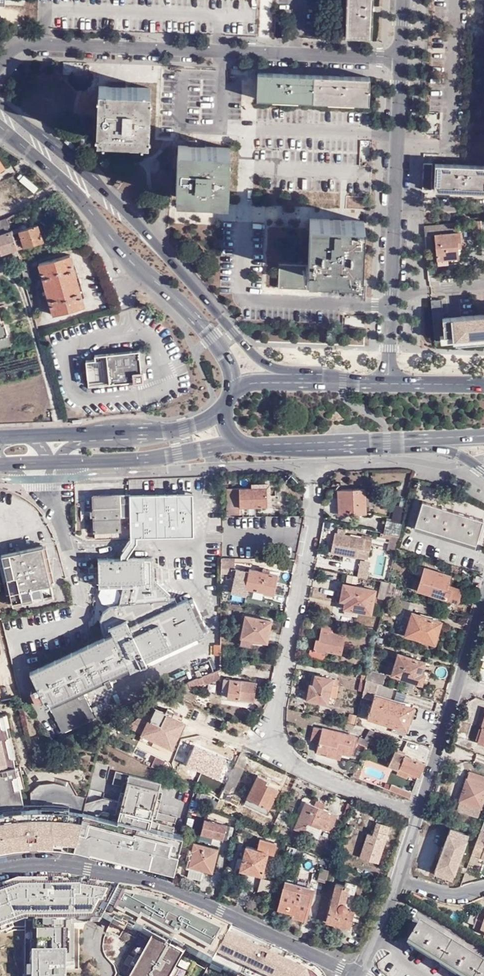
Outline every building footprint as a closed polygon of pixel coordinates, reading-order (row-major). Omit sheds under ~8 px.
[(344,32),(370,33),(371,8),(371,0),(345,0),(344,32)] [(286,70),(255,69),(254,95),(309,97),(310,71),(286,70)] [(341,73),(310,71),(309,97),(366,100),(368,74),(341,73)] [(146,135),(149,85),(125,84),(98,82),(95,133),(146,135)] [(370,152),(371,140),(363,140),(363,152),(370,152)] [(203,143),(176,142),(174,193),(225,194),(227,144),(203,143)] [(432,189),(433,163),(424,163),(424,189),(432,189)] [(436,163),(435,190),(464,191),(483,192),(483,165),(436,163)] [(14,256),(16,261),(23,259),(20,248),(41,241),(36,225),(19,231),(17,222),(21,221),(19,211),(4,220),(14,256)] [(308,263),(280,263),(279,286),(307,287),(307,274),(361,274),(363,218),(335,217),(310,216),(308,263)] [(474,235),(482,234),(481,219),(473,219),(474,235)] [(14,256),(4,220),(0,221),(0,259),(14,256)] [(458,221),(424,224),(425,234),(435,233),(437,257),(457,256),(456,246),(460,246),(458,221)] [(52,315),(82,306),(68,255),(37,265),(52,315)] [(23,263),(17,265),(21,280),(28,278),(23,263)] [(435,265),(428,265),(428,274),(436,273),(435,265)] [(9,339),(1,309),(0,309),(0,342),(9,339)] [(440,318),(443,342),(440,342),(440,347),(450,346),(450,349),(483,347),(483,315),(440,318)] [(82,364),(84,389),(129,385),(129,386),(141,385),(139,374),(137,374),(135,354),(90,359),(91,363),(82,364)] [(266,487),(226,489),(227,515),(241,514),(241,507),(267,506),(266,487)] [(365,489),(338,490),(339,514),(366,513),(365,505),(373,505),(372,496),(365,497),(365,489)] [(130,538),(130,495),(108,495),(95,495),(95,512),(95,537),(130,538)] [(193,496),(130,495),(130,538),(137,538),(193,538),(193,496)] [(476,543),(483,520),(422,501),(415,524),(476,543)] [(395,514),(403,516),(405,507),(397,505),(395,514)] [(383,531),(399,533),(403,516),(395,514),(393,520),(386,518),(383,531)] [(396,547),(399,533),(383,531),(382,535),(389,536),(386,549),(395,550),(396,547)] [(337,532),(335,532),(331,552),(369,558),(372,542),(365,540),(366,538),(345,534),(337,532)] [(121,555),(121,559),(127,559),(127,557),(137,543),(137,538),(130,538),(130,541),(121,555)] [(2,553),(14,599),(54,589),(42,543),(2,553)] [(403,549),(396,547),(395,550),(395,554),(401,556),(403,549)] [(100,559),(100,583),(146,582),(156,582),(155,558),(127,559),(121,559),(100,559)] [(221,558),(221,568),(228,569),(235,569),(235,559),(221,558)] [(450,574),(424,566),(417,589),(460,602),(464,589),(447,584),(450,574)] [(228,582),(228,569),(221,568),(221,602),(229,602),(229,582),(228,582)] [(249,569),(245,587),(254,589),(264,591),(264,593),(274,594),(277,575),(249,569)] [(129,666),(130,669),(145,662),(145,661),(205,634),(204,631),(209,630),(195,599),(182,605),(177,607),(174,599),(171,599),(170,594),(157,581),(156,582),(146,582),(146,587),(133,587),(132,598),(130,606),(128,605),(126,604),(124,604),(122,604),(121,599),(121,587),(102,587),(99,595),(102,603),(111,607),(108,609),(106,612),(103,616),(102,620),(103,626),(108,639),(31,674),(42,705),(46,704),(47,707),(50,706),(56,704),(58,709),(53,712),(62,733),(96,717),(86,696),(80,699),(74,701),(70,693),(76,690),(129,666)] [(395,584),(388,583),(387,588),(386,591),(393,593),(395,584)] [(371,613),(375,590),(344,584),(341,599),(346,601),(345,607),(371,613)] [(132,598),(133,587),(121,587),(121,599),(132,598)] [(264,591),(254,589),(252,597),(263,599),(264,593),(264,591)] [(394,601),(396,594),(393,593),(386,591),(384,598),(394,601)] [(412,599),(396,594),(394,601),(410,606),(412,599)] [(128,605),(130,606),(132,598),(121,599),(122,604),(124,604),(126,604),(128,605)] [(178,598),(174,599),(177,607),(182,605),(178,598)] [(440,621),(411,612),(405,634),(434,643),(440,621)] [(271,620),(246,615),(242,636),(241,644),(250,645),(252,638),(267,641),(271,620)] [(334,624),(324,622),(319,639),(317,639),(314,650),(326,653),(326,650),(341,654),(346,635),(332,631),(334,624)] [(311,649),(309,656),(324,659),(326,653),(314,650),(311,649)] [(424,661),(398,653),(392,674),(422,683),(425,673),(420,672),(424,661)] [(318,667),(316,674),(325,676),(327,669),(318,667)] [(387,674),(368,668),(367,674),(366,679),(378,683),(383,684),(387,674)] [(221,678),(218,670),(181,685),(184,692),(221,678)] [(314,685),(311,684),(308,698),(327,702),(331,687),(332,679),(333,678),(325,676),(316,674),(314,685)] [(256,682),(224,679),(223,691),(228,691),(227,697),(254,699),(256,682)] [(390,701),(394,688),(383,684),(378,683),(366,679),(362,696),(373,700),(368,717),(392,724),(390,731),(403,735),(412,707),(390,701)] [(80,699),(76,690),(70,693),(74,701),(80,699)] [(93,707),(98,718),(112,712),(107,701),(93,707)] [(156,734),(173,742),(183,722),(170,715),(173,710),(167,707),(164,712),(155,708),(143,733),(154,739),(156,734)] [(87,803),(88,798),(79,796),(71,782),(59,779),(58,784),(50,782),(40,785),(30,794),(31,805),(24,805),(20,789),(25,788),(20,766),(18,766),(6,714),(0,715),(0,850),(19,846),(39,845),(59,845),(76,847),(87,803)] [(351,755),(356,734),(322,726),(322,728),(314,726),(310,740),(319,742),(317,751),(326,754),(326,755),(340,759),(342,753),(351,755)] [(171,747),(173,742),(156,734),(154,739),(171,747)] [(365,747),(368,740),(359,736),(356,742),(365,747)] [(393,763),(398,750),(396,749),(388,766),(398,770),(397,774),(407,779),(411,771),(393,763)] [(420,775),(425,762),(398,750),(393,763),(411,771),(420,775)] [(153,763),(163,768),(167,758),(158,754),(153,763)] [(236,763),(226,784),(235,789),(245,767),(236,763)] [(356,769),(352,776),(359,778),(361,771),(356,769)] [(105,798),(87,803),(76,847),(75,849),(91,852),(91,850),(127,859),(175,870),(175,868),(183,837),(184,835),(174,832),(178,816),(158,812),(162,798),(158,797),(162,782),(117,771),(114,783),(123,785),(120,801),(105,798)] [(461,801),(482,808),(483,800),(483,776),(470,771),(461,801)] [(257,775),(245,803),(267,813),(279,788),(266,782),(267,779),(257,775)] [(405,781),(402,789),(412,792),(414,785),(405,781)] [(389,789),(411,797),(412,793),(402,789),(391,785),(389,789)] [(211,786),(208,791),(221,798),(225,788),(219,786),(218,789),(211,786)] [(231,791),(225,788),(221,798),(221,799),(226,801),(231,791)] [(317,799),(315,805),(324,808),(326,803),(317,799)] [(306,801),(296,828),(320,838),(321,835),(323,829),(330,832),(337,814),(324,808),(315,805),(306,801)] [(482,808),(461,801),(460,801),(458,808),(480,816),(483,808),(482,808)] [(205,819),(200,834),(223,840),(227,824),(205,819)] [(368,833),(360,856),(378,862),(389,826),(377,822),(372,834),(368,833)] [(453,877),(469,834),(452,827),(435,871),(453,877)] [(483,828),(482,831),(475,849),(483,852),(483,828)] [(320,838),(318,843),(326,846),(329,838),(321,835),(320,838)] [(269,854),(271,842),(261,839),(258,849),(248,846),(241,871),(262,876),(269,854)] [(213,871),(220,846),(195,840),(189,861),(187,861),(185,869),(204,873),(206,869),(213,871)] [(278,843),(271,842),(269,854),(275,854),(278,843)] [(319,880),(327,881),(330,869),(322,867),(319,880)] [(256,886),(272,890),(275,881),(258,877),(256,886)] [(310,886),(299,883),(287,880),(279,907),(295,911),(293,916),(304,919),(314,887),(310,886)] [(337,883),(327,920),(350,926),(354,910),(351,908),(357,883),(347,881),(346,885),(337,883)] [(65,926),(91,918),(92,915),(102,920),(115,890),(86,886),(86,883),(21,882),(2,888),(14,924),(30,918),(30,975),(64,975),(65,926)] [(14,924),(2,888),(0,889),(0,928),(14,924)] [(115,890),(102,920),(139,940),(143,932),(153,937),(132,975),(171,975),(185,951),(210,965),(229,932),(190,914),(161,902),(137,893),(115,890)] [(480,912),(474,928),(483,932),(483,914),(480,912)] [(464,975),(483,975),(483,962),(424,924),(412,943),(464,975)] [(210,965),(233,975),(317,975),(316,975),(310,971),(229,932),(210,965)]
